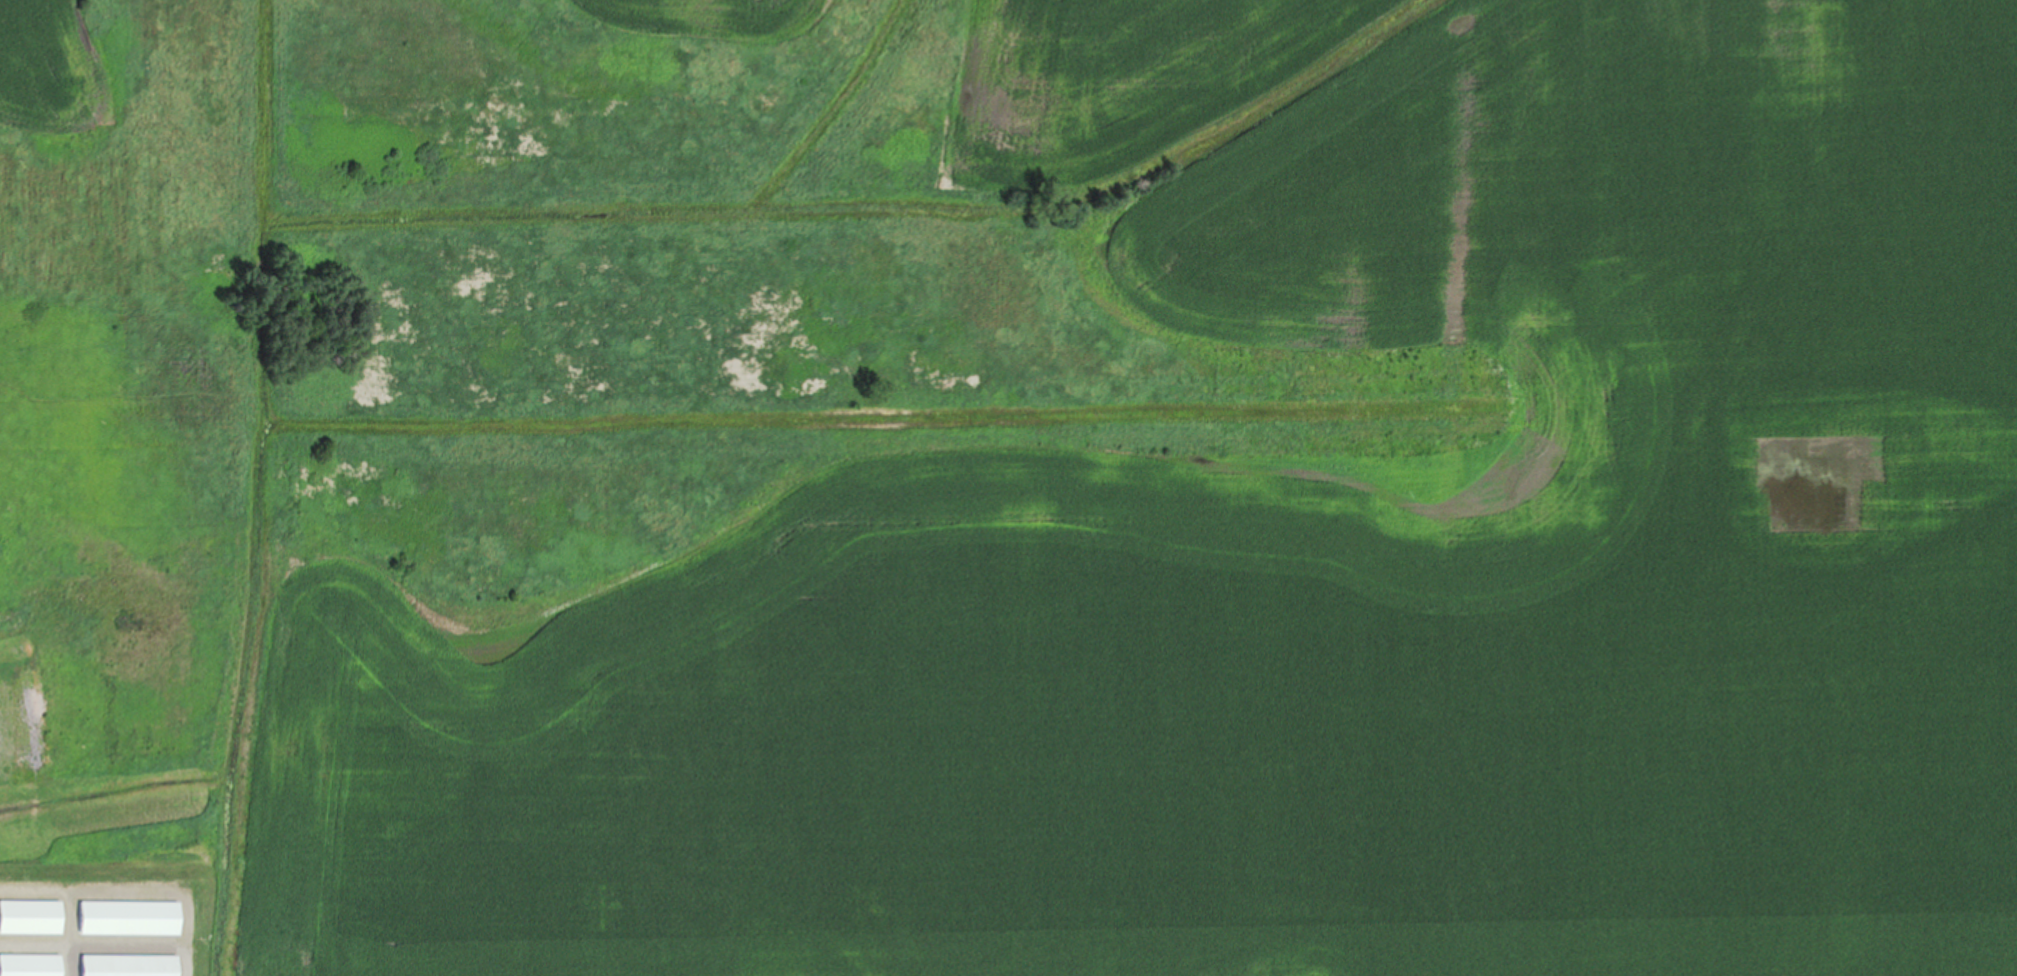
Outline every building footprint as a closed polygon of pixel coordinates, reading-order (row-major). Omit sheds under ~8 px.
[(178,955),(82,955),(82,975),(178,975),(178,955)]
